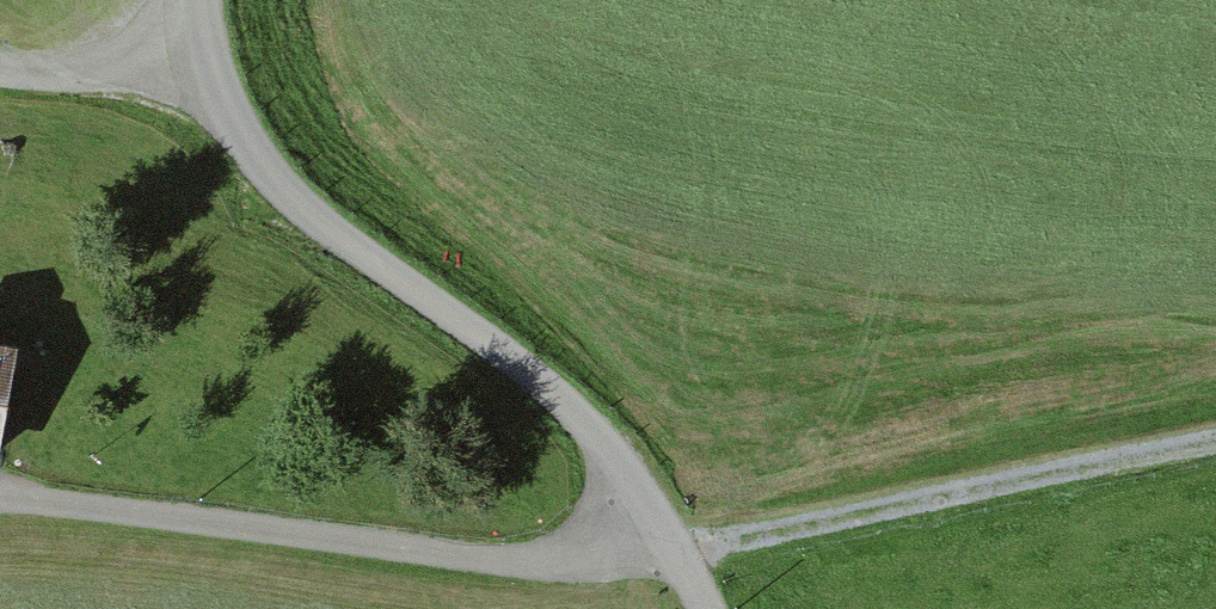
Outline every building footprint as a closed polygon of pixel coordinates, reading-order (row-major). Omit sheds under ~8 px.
[(12,469),(29,355),(0,350),(0,467),(12,469)]
